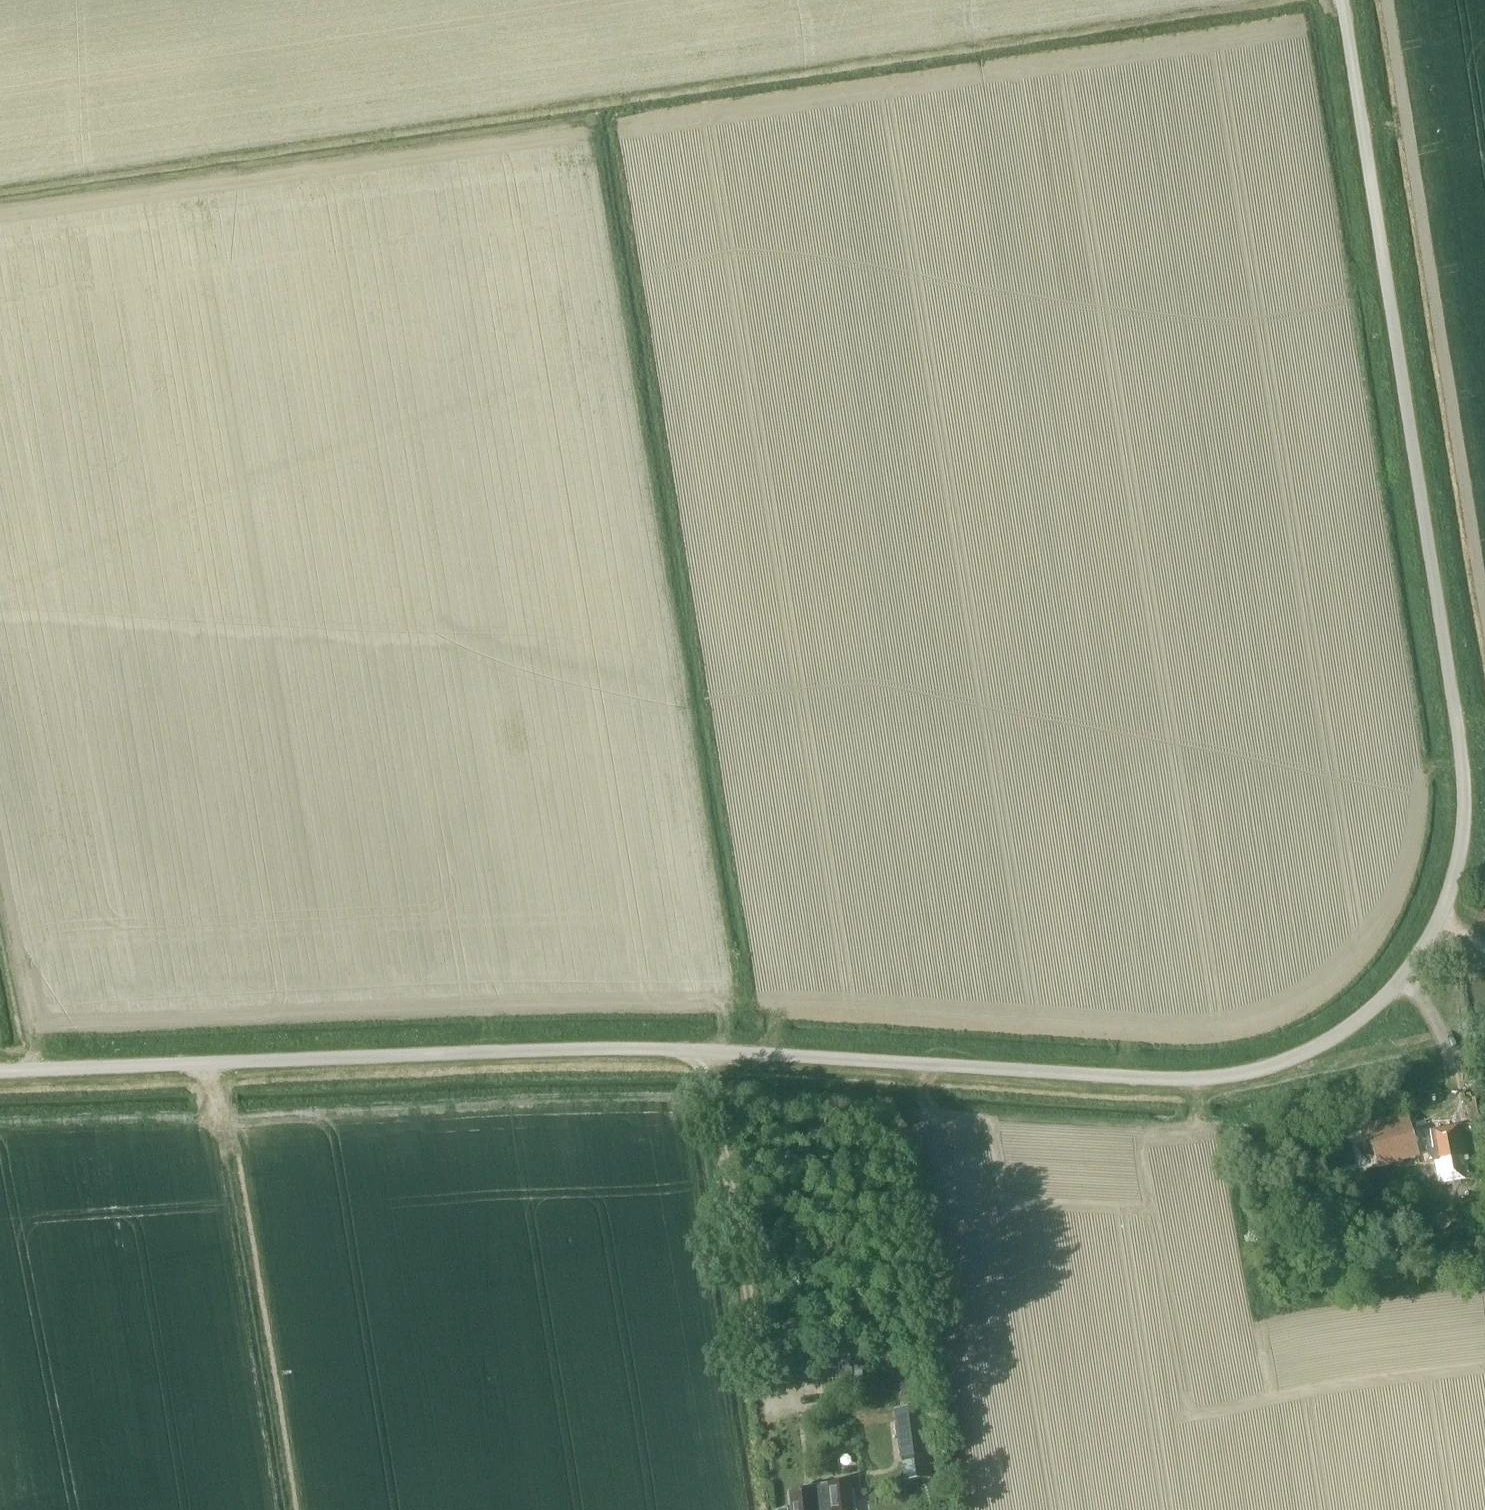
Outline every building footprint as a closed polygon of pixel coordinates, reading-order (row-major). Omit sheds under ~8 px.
[(1478,1121),(1475,1099),(1465,1100),(1469,1122),(1478,1121)] [(1413,1134),(1408,1109),(1365,1119),(1367,1130),(1352,1134),(1358,1161),(1378,1157),(1375,1143),(1413,1134)] [(1468,1176),(1458,1121),(1427,1127),(1437,1182),(1468,1176)] [(837,1364),(850,1362),(849,1354),(836,1355),(837,1364)] [(920,1406),(896,1409),(902,1457),(926,1454),(920,1406)] [(788,1509),(850,1509),(852,1509),(847,1475),(808,1480),(809,1487),(785,1490),(788,1509)]
